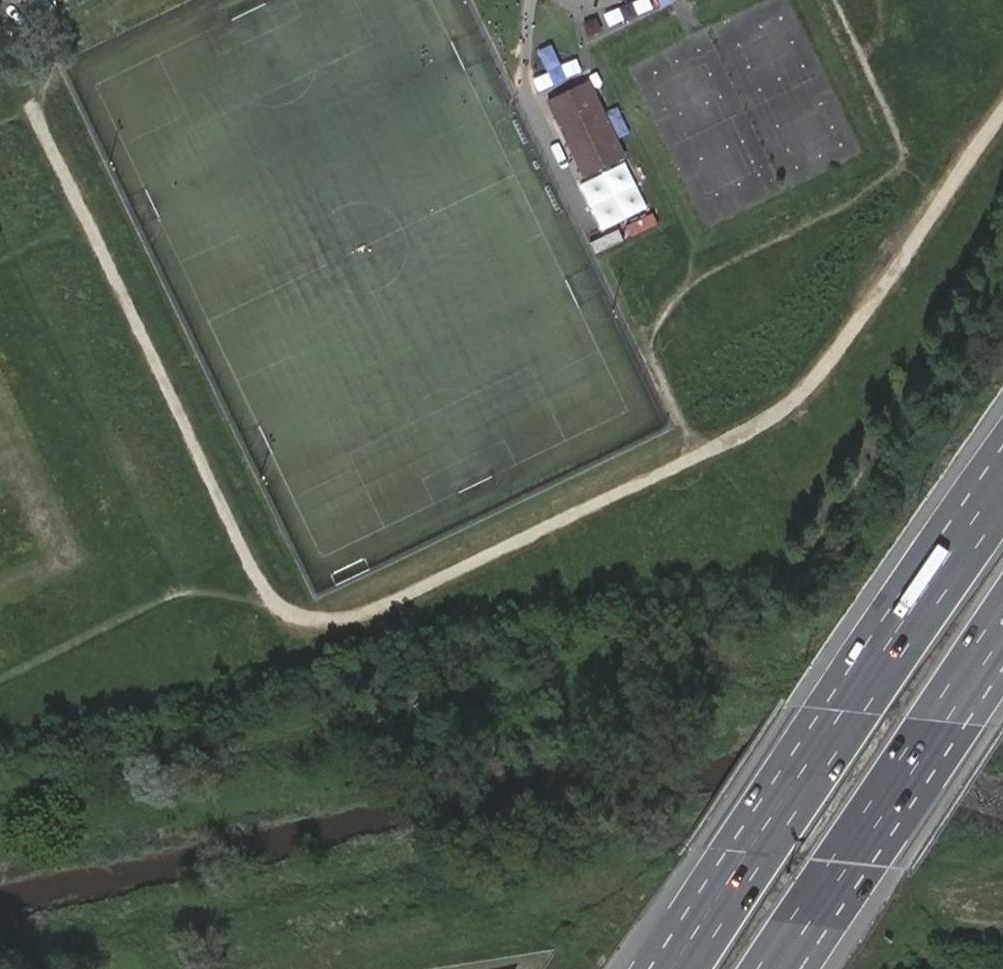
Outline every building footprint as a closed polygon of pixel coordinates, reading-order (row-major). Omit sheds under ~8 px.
[(544,96),(578,171),(616,152),(583,75),(544,96)]
